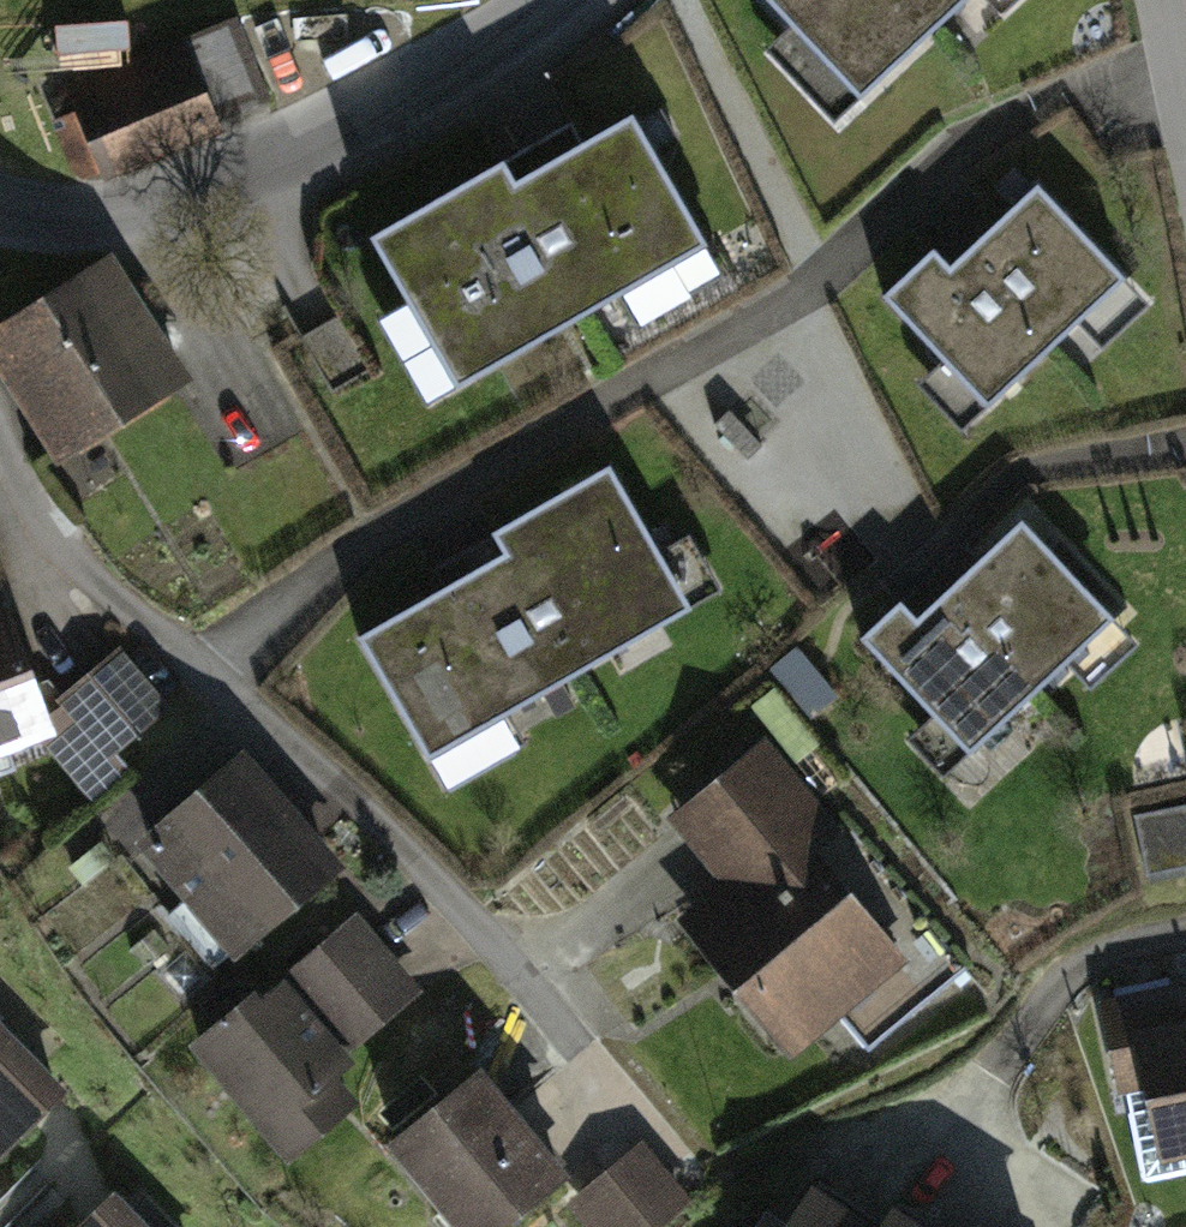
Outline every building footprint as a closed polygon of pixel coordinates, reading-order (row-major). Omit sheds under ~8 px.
[(868,91),(965,0),(782,0),(868,91)] [(769,59),(835,130),(855,111),(789,41),(769,59)] [(186,63),(81,109),(115,186),(220,139),(186,63)] [(509,170),(386,241),(468,383),(704,247),(634,127),(521,192),(509,170)] [(960,272),(938,250),(892,294),(992,397),(1119,276),(1041,194),(960,272)] [(0,342),(0,374),(62,475),(190,397),(114,272),(0,342)] [(511,557),(370,638),(436,753),(692,607),(612,468),(498,534),(511,557)] [(926,621),(906,601),(868,638),(974,745),(1108,612),(1023,526),(926,621)] [(67,757),(15,614),(0,620),(0,781),(67,757)] [(125,665),(63,719),(113,776),(175,722),(125,665)] [(910,739),(951,783),(971,764),(930,721),(910,739)] [(724,895),(679,933),(796,1068),(905,974),(827,883),(854,860),(767,760),(675,839),(724,895)] [(243,776),(141,868),(243,981),(346,890),(243,776)] [(1149,876),(1185,869),(1185,807),(1137,816),(1149,876)] [(364,933),(296,992),(360,1064),(427,1006),(364,933)] [(1102,1012),(1121,1120),(1159,1113),(1169,1168),(1185,1165),(1185,997),(1102,1012)] [(285,1001),(206,1064),(296,1174),(361,1122),(342,1099),(357,1088),(285,1001)] [(56,1116),(0,1058),(0,1169),(56,1116)] [(491,1089),(390,1164),(438,1226),(536,1226),(574,1199),(491,1089)] [(573,1223),(576,1226),(691,1226),(699,1221),(652,1162),(573,1223)] [(104,1226),(143,1226),(124,1207),(104,1226)] [(804,1210),(794,1226),(833,1226),(804,1210)]
